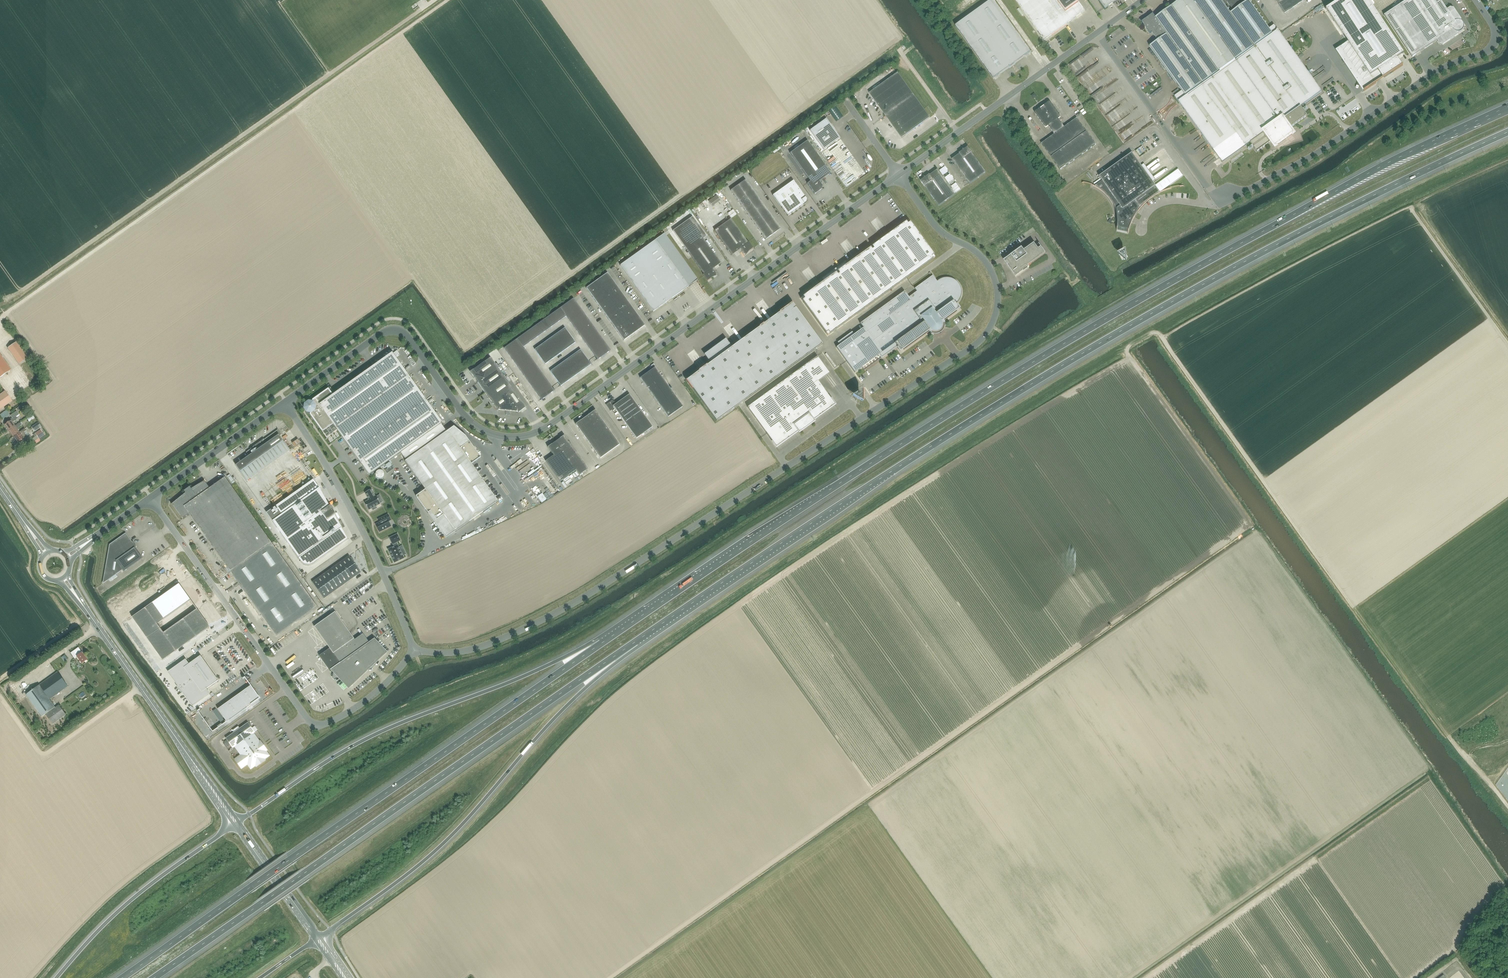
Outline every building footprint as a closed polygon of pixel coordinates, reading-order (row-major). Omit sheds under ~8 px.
[(955,26),(993,79),(1031,52),(993,0),(992,0),(955,26)] [(1085,11),(1077,0),(1016,0),(1044,40),(1085,11)] [(1117,0),(1098,0),(1105,9),(1117,0)] [(1224,0),(1180,0),(1155,18),(1153,14),(1141,22),(1150,34),(1152,33),(1157,41),(1149,46),(1181,91),(1174,96),(1222,163),(1250,143),(1300,107),(1322,92),(1274,25),(1269,29),(1248,0),(1230,13),(1227,9),(1230,8),(1224,0)] [(1226,1),(1232,9),(1245,0),(1226,0),(1226,1)] [(1304,0),(1276,0),(1284,13),(1304,0)] [(1325,9),(1370,76),(1377,71),(1381,77),(1385,77),(1403,65),(1402,65),(1397,58),(1404,54),(1368,0),(1339,0),(1325,9)] [(1460,21),(1461,20),(1453,8),(1450,7),(1447,10),(1440,0),(1407,0),(1384,15),(1412,57),(1437,41),(1439,44),(1442,45),(1458,34),(1458,32),(1459,32),(1460,32),(1461,31),(1462,31),(1462,30),(1463,30),(1463,29),(1463,28),(1464,27),(1464,26),(1463,25),(1463,24),(1463,23),(1462,23),(1462,22),(1461,22),(1460,21)] [(901,138),(930,118),(924,109),(898,73),(869,93),(885,116),(901,138)] [(1129,87),(1122,91),(1128,100),(1135,97),(1129,87)] [(1114,101),(1118,106),(1122,102),(1118,97),(1114,101)] [(1060,170),(1096,145),(1077,118),(1064,127),(1058,119),(1061,117),(1050,102),(1034,113),(1045,128),(1048,126),(1054,134),(1041,144),(1060,170)] [(1300,107),(1250,143),(1256,152),(1271,142),(1274,146),(1291,134),(1290,133),(1292,132),(1291,130),(1289,130),(1289,129),(1307,116),(1300,107)] [(1108,120),(1112,112),(1108,110),(1103,117),(1108,120)] [(1121,117),(1129,129),(1132,127),(1124,115),(1121,117)] [(826,119),(810,130),(824,150),(840,138),(826,119)] [(1330,130),(1336,125),(1332,121),(1326,126),(1330,130)] [(1323,123),(1316,127),(1321,135),(1328,131),(1323,123)] [(822,185),(819,182),(831,173),(807,141),(790,153),(810,181),(807,184),(815,194),(821,190),(822,189),(822,186),(822,185)] [(963,149),(962,151),(959,153),(959,154),(952,159),(969,184),(986,172),(972,153),(972,152),(968,147),(964,150),(963,149)] [(1161,192),(1160,192),(1155,186),(1152,182),(1155,180),(1144,164),(1141,166),(1132,153),(1099,177),(1102,181),(1095,186),(1092,185),(1091,184),(1089,184),(1088,183),(1085,183),(1083,183),(1081,182),(1081,183),(1083,183),(1084,183),(1086,183),(1088,184),(1090,184),(1092,185),(1093,186),(1095,187),(1097,188),(1099,189),(1100,189),(1102,191),(1103,192),(1105,193),(1106,195),(1107,196),(1109,197),(1110,199),(1111,200),(1111,201),(1112,203),(1113,203),(1113,204),(1114,206),(1115,208),(1115,209),(1116,210),(1116,211),(1116,212),(1116,214),(1117,215),(1117,217),(1117,218),(1117,220),(1117,221),(1117,222),(1117,223),(1117,224),(1117,225),(1117,226),(1117,227),(1117,229),(1117,230),(1116,231),(1117,231),(1117,230),(1128,232),(1128,234),(1128,232),(1129,229),(1130,227),(1131,224),(1132,222),(1133,220),(1134,218),(1134,217),(1135,216),(1136,213),(1138,212),(1139,209),(1141,208),(1142,206),(1144,204),(1145,203),(1148,201),(1150,199),(1151,198),(1153,196),(1155,195),(1158,194),(1160,193),(1162,191),(1165,191),(1167,190),(1169,189),(1171,188),(1174,188),(1177,187),(1179,187),(1182,186),(1184,186),(1182,186),(1180,186),(1178,187),(1176,187),(1175,187),(1172,188),(1169,189),(1166,190),(1165,190),(1163,191),(1161,192)] [(1178,169),(1155,186),(1160,192),(1161,191),(1183,176),(1178,169)] [(924,177),(924,179),(920,181),(924,186),(925,186),(939,206),(955,194),(937,170),(930,175),(929,175),(926,177),(924,177)] [(745,180),(730,191),(765,239),(780,229),(745,180)] [(806,203),(807,200),(805,198),(805,197),(802,193),(793,181),(773,196),(781,208),(787,216),(804,204),(806,203)] [(708,201),(712,206),(720,200),(717,195),(708,201)] [(716,276),(715,273),(712,269),(721,263),(689,219),(673,231),(704,274),(703,275),(707,281),(712,278),(716,276)] [(746,255),(749,251),(753,248),(748,242),(748,243),(731,219),(714,231),(732,255),(740,249),(743,253),(746,255)] [(829,334),(830,334),(933,259),(935,257),(933,255),(911,224),(911,225),(908,221),(844,267),(842,264),(827,275),(829,278),(801,299),(804,303),(803,303),(826,333),(827,335),(829,334)] [(655,240),(620,266),(653,312),(688,286),(655,240)] [(1028,266),(1046,254),(1039,244),(1036,246),(1034,243),(1024,251),(1022,248),(1005,260),(1016,275),(1028,266)] [(607,273),(586,288),(624,341),(645,326),(607,273)] [(937,281),(932,275),(915,288),(917,291),(908,297),(904,291),(860,323),(863,328),(836,347),(846,361),(855,373),(879,355),(882,358),(897,347),(899,349),(900,351),(903,349),(904,350),(929,332),(930,333),(932,334),(933,334),(935,334),(937,334),(939,333),(940,333),(942,331),(943,330),(944,328),(944,326),(944,325),(944,323),(943,322),(957,312),(955,310),(958,308),(957,307),(958,307),(956,304),(957,303),(958,302),(958,301),(959,300),(959,299),(960,299),(960,298),(960,297),(961,297),(961,296),(961,295),(961,294),(961,293),(961,292),(961,291),(961,290),(961,289),(961,288),(960,287),(960,286),(959,285),(959,284),(958,283),(957,282),(956,281),(955,280),(954,279),(953,279),(952,279),(951,278),(950,278),(949,278),(948,278),(947,277),(946,277),(945,278),(944,278),(943,278),(942,278),(941,278),(940,279),(939,280),(938,280),(937,281)] [(504,348),(541,400),(554,391),(523,347),(566,316),(597,360),(610,351),(573,299),(504,348)] [(711,363),(686,381),(716,422),(822,345),(792,304),(732,348),(726,339),(725,339),(728,344),(720,350),(717,346),(705,355),(711,363)] [(565,328),(534,350),(545,364),(575,343),(565,328)] [(18,364),(27,358),(16,342),(7,348),(18,364)] [(580,350),(550,372),(561,386),(591,364),(580,350)] [(442,424),(416,387),(392,353),(333,395),(328,389),(313,400),(312,403),(309,403),(306,405),(305,408),(307,411),(311,411),(310,414),(322,432),(323,431),(327,437),(330,434),(330,435),(331,435),(330,434),(333,432),(333,433),(334,433),(333,432),(336,430),(333,424),(369,476),(442,424)] [(10,370),(0,355),(0,377),(10,370)] [(802,431),(811,424),(809,421),(811,419),(812,421),(834,405),(830,399),(816,379),(827,371),(817,357),(747,407),(766,434),(772,441),(776,447),(798,431),(797,430),(800,428),(802,431)] [(518,412),(518,413),(526,407),(490,358),(470,372),(498,410),(499,410),(506,410),(506,411),(510,411),(518,412)] [(655,367),(640,378),(668,417),(683,407),(655,367)] [(12,401),(4,391),(0,394),(0,409),(12,401)] [(610,411),(614,408),(636,439),(652,427),(629,394),(615,405),(612,401),(606,405),(610,411)] [(0,413),(0,415),(2,418),(9,414),(6,410),(0,413)] [(619,445),(598,415),(599,415),(595,410),(575,424),(579,429),(600,458),(619,445)] [(15,426),(12,422),(17,419),(16,416),(19,414),(16,411),(10,415),(13,418),(10,420),(4,425),(8,431),(15,426)] [(8,431),(12,437),(19,432),(16,428),(21,425),(20,422),(15,426),(8,431)] [(19,432),(12,437),(17,443),(23,438),(26,436),(23,432),(25,431),(24,428),(19,432)] [(236,466),(240,472),(283,441),(279,436),(281,435),(282,435),(277,429),(278,430),(264,440),(264,439),(253,447),(254,447),(246,452),(249,456),(236,466)] [(40,430),(35,433),(39,439),(44,435),(40,430)] [(498,501),(471,464),(481,458),(469,441),(460,448),(448,431),(405,461),(425,490),(416,496),(428,514),(430,512),(436,520),(443,516),(455,532),(498,501)] [(553,455),(545,461),(560,482),(576,470),(580,475),(588,469),(564,435),(547,447),(553,455)] [(300,479),(305,475),(298,465),(293,469),(300,479)] [(376,473),(375,474),(375,476),(376,478),(377,479),(379,479),(381,479),(382,478),(384,477),(384,475),(384,474),(383,472),(382,471),(380,470),(378,471),(377,471),(376,473)] [(271,543),(246,508),(225,478),(209,489),(204,482),(192,491),(191,490),(186,493),(187,494),(172,505),(182,518),(188,513),(230,572),(271,543)] [(276,516),(269,521),(301,562),(304,565),(309,565),(313,564),(348,540),(334,516),(336,514),(332,509),(333,509),(332,508),(331,509),(329,507),(331,506),(330,506),(329,506),(319,488),(313,480),(272,509),(276,516)] [(371,489),(365,493),(369,500),(364,502),(368,510),(372,508),(373,511),(377,508),(376,506),(380,504),(376,496),(375,497),(371,489)] [(391,521),(390,518),(388,514),(378,519),(380,522),(376,524),(379,532),(391,526),(388,522),(391,521)] [(123,572),(142,558),(135,548),(136,547),(133,542),(132,542),(126,533),(109,545),(103,580),(107,581),(122,570),(123,572)] [(397,534),(389,538),(392,544),(393,544),(394,547),(388,550),(394,563),(404,558),(403,556),(406,554),(404,550),(401,552),(397,545),(396,543),(400,541),(397,534)] [(230,572),(276,636),(317,607),(271,543),(230,572)] [(169,555),(161,561),(167,569),(175,563),(169,555)] [(351,558),(349,556),(312,582),(324,599),(361,572),(353,561),(354,561),(351,557),(351,558)] [(161,561),(154,566),(160,574),(167,569),(161,561)] [(175,563),(167,569),(173,578),(181,572),(175,563)] [(154,566),(148,571),(153,579),(160,574),(154,566)] [(167,569),(160,574),(166,582),(173,578),(167,569)] [(148,571),(141,576),(147,584),(153,579),(148,571)] [(160,574),(153,579),(159,587),(166,582),(160,574)] [(141,576),(134,580),(140,589),(147,584),(141,576)] [(153,579),(147,584),(153,592),(159,587),(153,579)] [(134,580),(127,585),(133,593),(140,589),(134,580)] [(147,584),(140,589),(146,597),(153,592),(147,584)] [(190,600),(179,584),(152,603),(164,619),(190,600)] [(127,585),(121,590),(126,598),(133,593),(127,585)] [(140,589),(133,593),(139,602),(146,597),(140,589)] [(121,590),(112,596),(118,604),(126,598),(121,590)] [(133,593),(126,598),(132,606),(139,602),(133,593)] [(126,598),(118,604),(124,612),(132,606),(126,598)] [(152,603),(145,608),(157,624),(164,619),(152,603)] [(160,629),(157,624),(145,608),(132,618),(147,638),(160,629)] [(196,637),(210,627),(197,609),(183,619),(196,637)] [(329,648),(319,656),(330,672),(333,670),(335,673),(335,674),(337,677),(338,676),(349,687),(371,665),(372,667),(374,665),(373,664),(385,652),(374,641),(370,644),(363,634),(355,640),(335,612),(314,627),(329,648)] [(189,642),(196,637),(183,619),(177,624),(189,642)] [(183,646),(189,642),(177,624),(170,629),(183,646)] [(163,661),(176,651),(163,633),(160,629),(147,638),(163,661)] [(176,651),(183,646),(170,629),(163,633),(176,651)] [(81,664),(87,660),(78,647),(71,652),(76,658),(77,657),(81,664)] [(185,660),(169,672),(192,705),(209,693),(206,689),(218,681),(200,656),(188,665),(185,660)] [(288,677),(296,673),(293,669),(298,666),(297,664),(284,671),(288,677)] [(49,699),(67,686),(57,672),(26,695),(41,717),(45,714),(52,724),(65,715),(58,705),(55,708),(49,699)] [(227,722),(260,698),(258,696),(258,697),(250,686),(218,709),(227,722)] [(234,732),(225,738),(233,748),(236,746),(241,754),(234,759),(241,769),(249,764),(251,767),(254,765),(256,767),(266,760),(264,758),(267,755),(265,752),(268,751),(260,740),(258,742),(253,734),(255,733),(248,722),(239,728),(238,726),(232,730),(234,732)]
